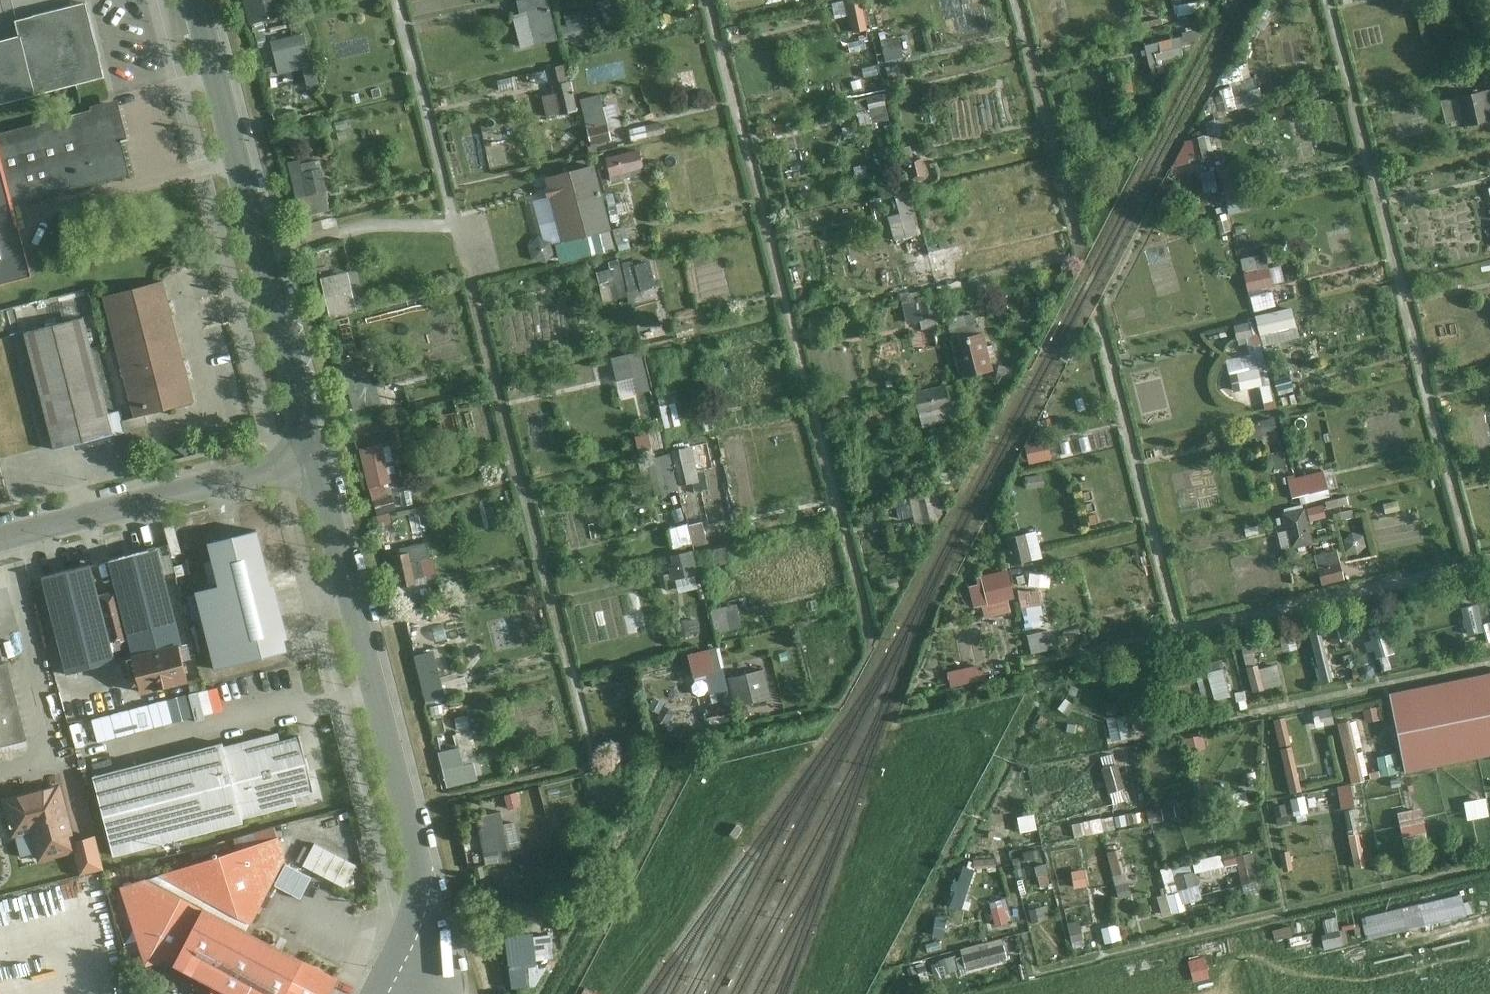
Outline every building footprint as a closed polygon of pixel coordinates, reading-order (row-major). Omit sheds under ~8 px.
[(254,26),(291,18),(287,0),(248,0),(254,26)] [(523,48),(561,39),(552,0),(519,0),(522,11),(515,12),(523,48)] [(855,32),(871,28),(864,0),(841,0),(835,1),(839,16),(851,14),(855,32)] [(0,43),(0,107),(105,79),(89,5),(14,24),(18,38),(0,43)] [(586,7),(565,10),(568,38),(590,36),(586,7)] [(311,32),(275,37),(279,72),(308,68),(310,85),(317,84),(311,32)] [(1153,69),(1188,64),(1185,37),(1149,41),(1153,69)] [(552,67),(558,90),(544,94),(549,117),(582,109),(571,62),(552,67)] [(1229,86),(1223,88),(1228,110),(1265,102),(1260,81),(1254,82),(1250,63),(1225,69),(1229,86)] [(1448,123),(1489,121),(1489,91),(1446,94),(1448,123)] [(621,102),(606,103),(605,94),(586,95),(589,140),(613,138),(612,126),(622,126),(621,102)] [(0,135),(0,160),(13,207),(132,177),(123,143),(129,142),(118,102),(106,104),(107,107),(0,135)] [(1184,140),(1188,158),(1211,153),(1207,135),(1184,140)] [(648,172),(646,150),(610,152),(611,174),(648,172)] [(299,213),(330,211),(327,157),(295,159),(299,213)] [(549,180),(565,243),(612,231),(597,168),(549,180)] [(1244,210),(1243,188),(1230,189),(1231,210),(1244,210)] [(903,212),(893,214),(897,239),(921,235),(915,196),(900,198),(903,212)] [(629,226),(615,228),(617,242),(630,241),(629,226)] [(922,278),(936,274),(940,286),(964,279),(960,263),(971,260),(965,241),(916,255),(922,278)] [(1245,256),(1252,309),(1277,306),(1270,252),(1245,256)] [(599,269),(608,300),(660,285),(651,254),(599,269)] [(352,270),(323,276),(333,315),(361,308),(352,270)] [(165,285),(103,300),(135,425),(199,408),(165,285)] [(909,320),(925,321),(925,325),(938,325),(939,295),(909,295),(909,320)] [(1295,304),(1258,314),(1264,335),(1301,325),(1295,304)] [(1240,341),(1259,338),(1257,320),(1237,322),(1240,341)] [(84,321),(25,336),(57,457),(118,440),(84,321)] [(990,332),(956,337),(962,376),(996,372),(990,332)] [(623,397),(654,390),(645,349),(614,356),(623,397)] [(1236,391),(1267,384),(1260,351),(1229,358),(1236,391)] [(354,382),(359,407),(385,403),(380,377),(354,382)] [(918,388),(923,425),(956,420),(951,384),(918,388)] [(683,424),(678,388),(662,390),(666,426),(683,424)] [(1257,422),(1260,435),(1280,430),(1278,418),(1257,422)] [(366,433),(369,444),(360,446),(372,487),(403,478),(389,426),(366,433)] [(1051,438),(1030,442),(1033,462),(1054,459),(1051,438)] [(681,487),(706,480),(696,444),(671,451),(681,487)] [(648,458),(659,495),(681,489),(670,452),(648,458)] [(1298,503),(1334,496),(1329,468),(1293,475),(1298,503)] [(941,491),(898,499),(902,518),(917,515),(918,523),(946,518),(941,491)] [(1311,504),(1289,506),(1292,546),(1314,544),(1311,504)] [(673,546),(693,543),(691,524),(671,526),(673,546)] [(1008,537),(1016,565),(1046,556),(1038,528),(1008,537)] [(270,586),(257,531),(207,543),(218,586),(195,592),(214,669),(286,652),(284,640),(287,640),(274,585),(270,586)] [(1351,531),(1349,548),(1366,550),(1368,533),(1351,531)] [(396,548),(400,582),(438,577),(434,544),(396,548)] [(716,566),(732,564),(729,546),(713,549),(716,566)] [(94,563),(44,575),(68,676),(118,663),(114,650),(130,646),(142,692),(193,679),(160,547),(110,559),(118,590),(103,593),(94,563)] [(671,555),(679,592),(703,587),(695,549),(671,555)] [(1345,567),(1324,573),(1326,582),(1347,577),(1345,567)] [(971,579),(976,606),(985,604),(988,617),(1014,612),(1006,572),(971,579)] [(1431,604),(1438,628),(1478,615),(1470,591),(1431,604)] [(738,602),(713,608),(718,632),(744,626),(738,602)] [(1384,669),(1413,660),(1400,618),(1371,627),(1384,669)] [(1331,624),(1337,642),(1352,637),(1346,619),(1331,624)] [(1324,681),(1338,678),(1326,624),(1312,627),(1324,681)] [(1030,633),(1035,652),(1057,647),(1052,628),(1030,633)] [(28,741),(0,638),(0,747),(28,741)] [(725,669),(719,645),(691,653),(697,676),(725,669)] [(427,694),(447,690),(439,651),(419,655),(427,694)] [(1280,660),(1250,668),(1256,691),(1286,683),(1280,660)] [(951,669),(954,685),(989,679),(986,663),(951,669)] [(1228,665),(1198,673),(1207,702),(1236,694),(1228,665)] [(733,675),(737,705),(773,700),(768,669),(733,675)] [(1394,694),(1411,772),(1489,754),(1489,673),(1394,694)] [(100,694),(68,701),(73,720),(105,711),(100,694)] [(1109,717),(1115,741),(1134,737),(1129,713),(1109,717)] [(1292,792),(1304,790),(1291,716),(1279,718),(1292,792)] [(1357,718),(1340,722),(1354,782),(1371,777),(1357,718)] [(83,730),(86,751),(110,747),(107,727),(83,730)] [(226,739),(95,773),(116,856),(247,822),(245,817),(298,801),(296,794),(318,788),(302,731),(283,736),(281,729),(228,744),(226,739)] [(480,779),(478,761),(467,762),(464,746),(443,749),(448,783),(480,779)] [(1380,755),(1383,774),(1401,771),(1397,751),(1380,755)] [(1104,757),(1115,803),(1130,799),(1118,753),(1104,757)] [(62,782),(2,796),(12,836),(32,832),(39,861),(74,851),(81,874),(105,868),(96,833),(77,838),(62,782)] [(1342,787),(1346,806),(1356,804),(1352,785),(1342,787)] [(1404,835),(1429,832),(1426,807),(1402,809),(1404,835)] [(479,816),(487,865),(515,860),(514,851),(526,849),(521,820),(506,822),(505,811),(479,816)] [(1024,830),(1040,828),(1037,813),(1021,816),(1024,830)] [(1105,819),(1076,821),(1077,833),(1107,831),(1105,819)] [(734,832),(739,836),(746,827),(741,823),(734,832)] [(1354,835),(1358,867),(1368,866),(1363,834),(1354,835)] [(121,885),(147,966),(172,957),(239,993),(330,993),(339,978),(249,926),(288,857),(281,835),(121,885)] [(358,869),(315,847),(305,868),(347,890),(358,869)] [(1117,874),(1127,871),(1120,848),(1110,851),(1117,874)] [(1242,870),(1245,884),(1262,882),(1257,849),(1198,858),(1200,876),(1242,870)] [(1189,902),(1207,897),(1195,860),(1164,870),(1171,892),(1159,895),(1166,916),(1190,908),(1189,902)] [(287,862),(278,885),(305,897),(315,874),(287,862)] [(956,907),(970,909),(977,866),(963,864),(956,907)] [(1110,901),(1102,874),(1068,883),(1075,910),(1110,901)] [(1461,896),(1363,921),(1368,942),(1466,917),(1461,896)] [(1121,923),(1105,927),(1109,942),(1125,937),(1121,923)] [(552,931),(508,935),(513,987),(544,984),(541,959),(555,958),(552,931)] [(1007,942),(942,953),(945,971),(973,967),(973,970),(1010,963),(1007,942)]
